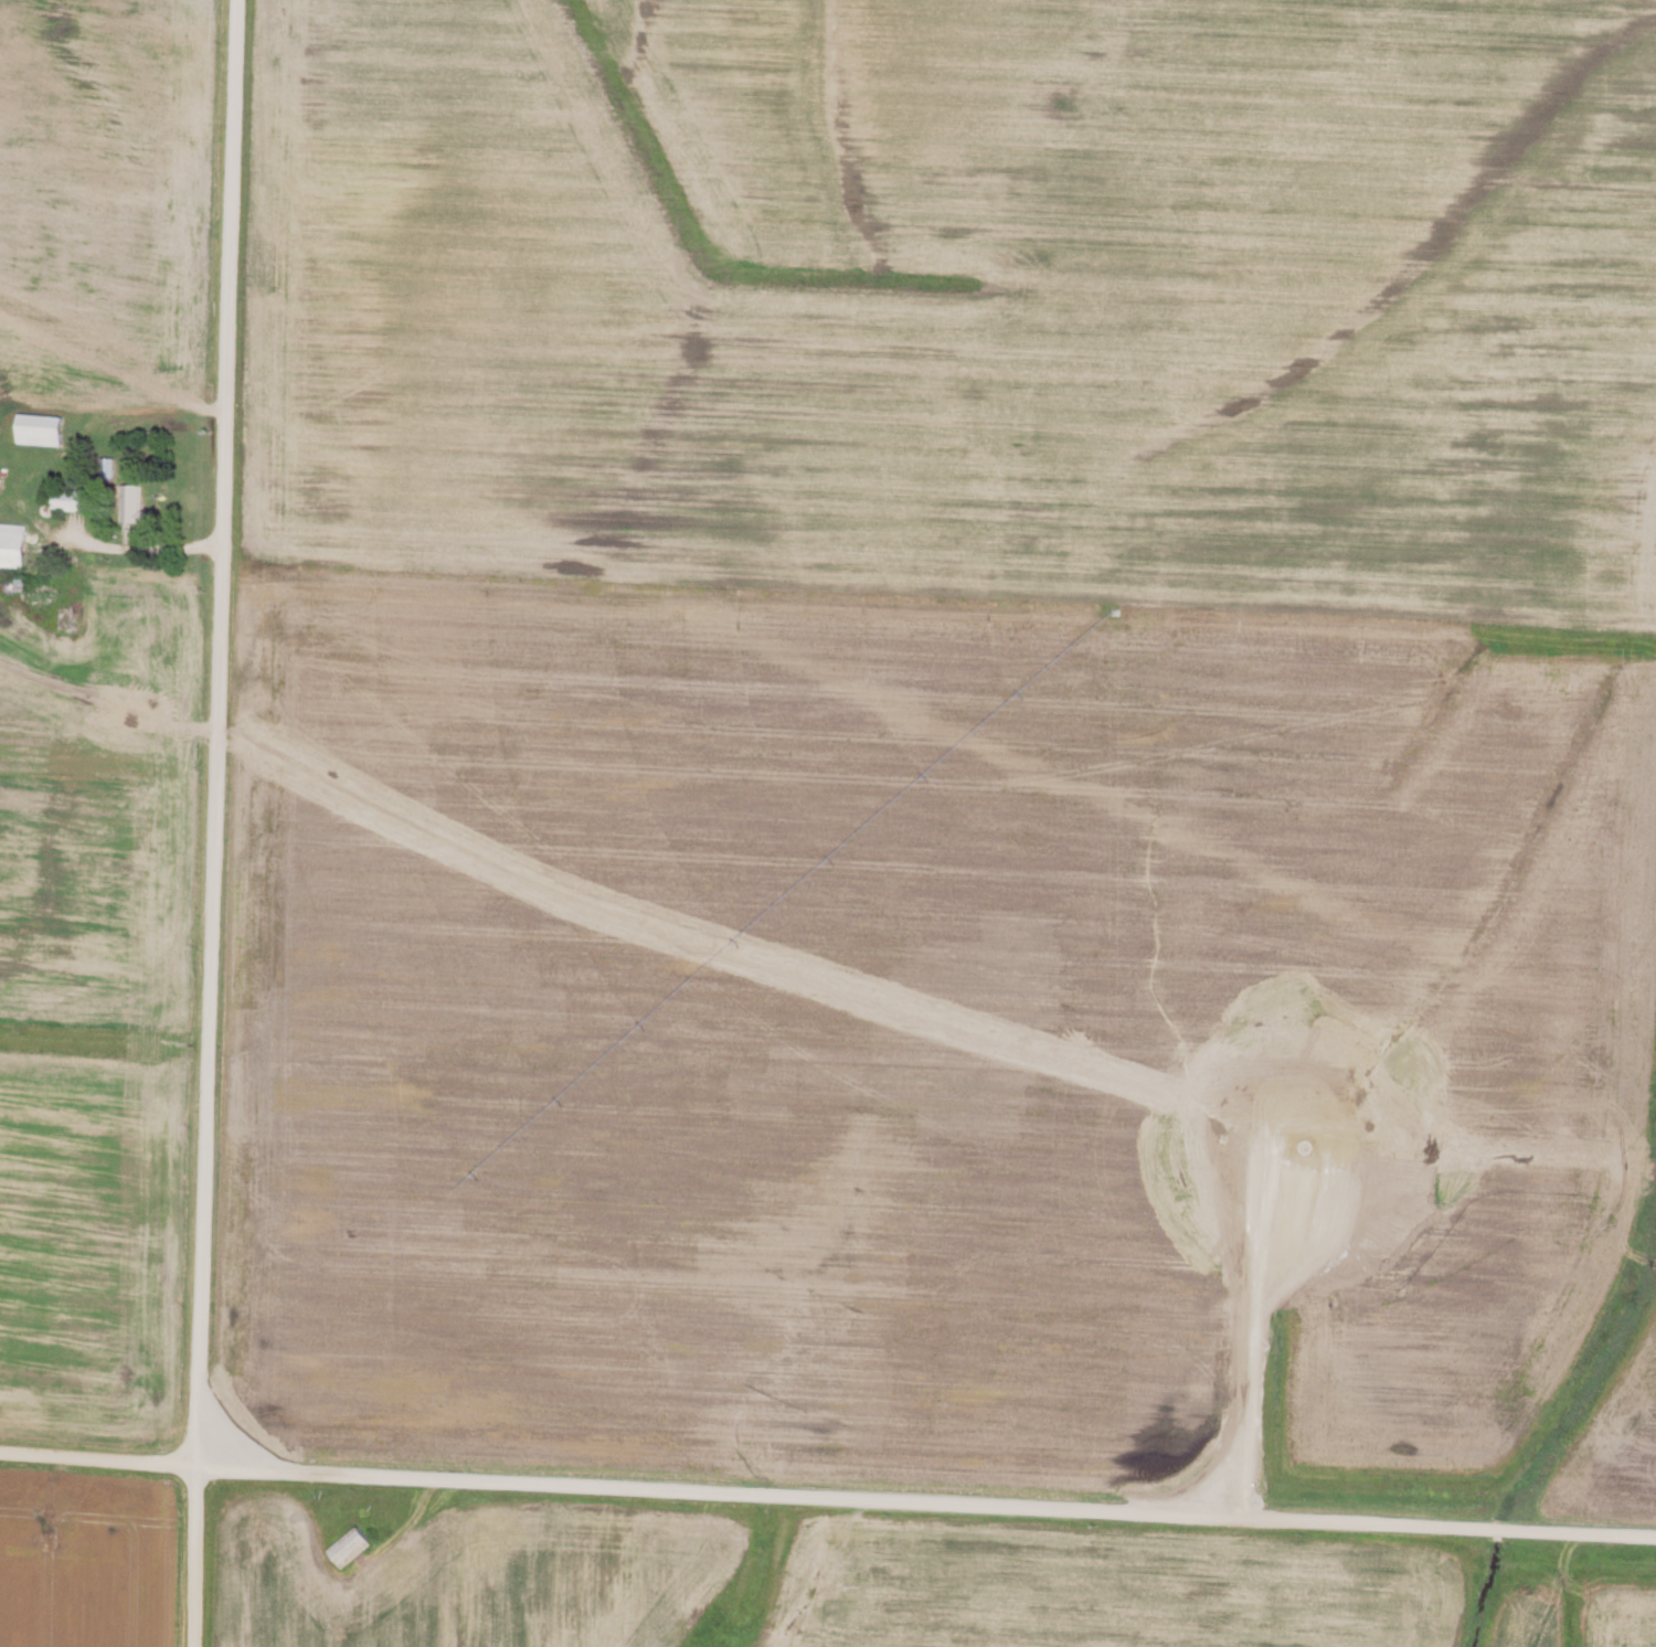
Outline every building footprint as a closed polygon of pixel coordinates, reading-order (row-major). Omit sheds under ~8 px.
[(64,443),(65,413),(21,412),(20,441),(64,443)] [(125,519),(148,520),(148,509),(143,509),(144,483),(126,482),(125,519)] [(95,488),(57,486),(56,507),(94,509),(95,488)] [(30,523),(0,521),(0,563),(27,565),(30,523)]
